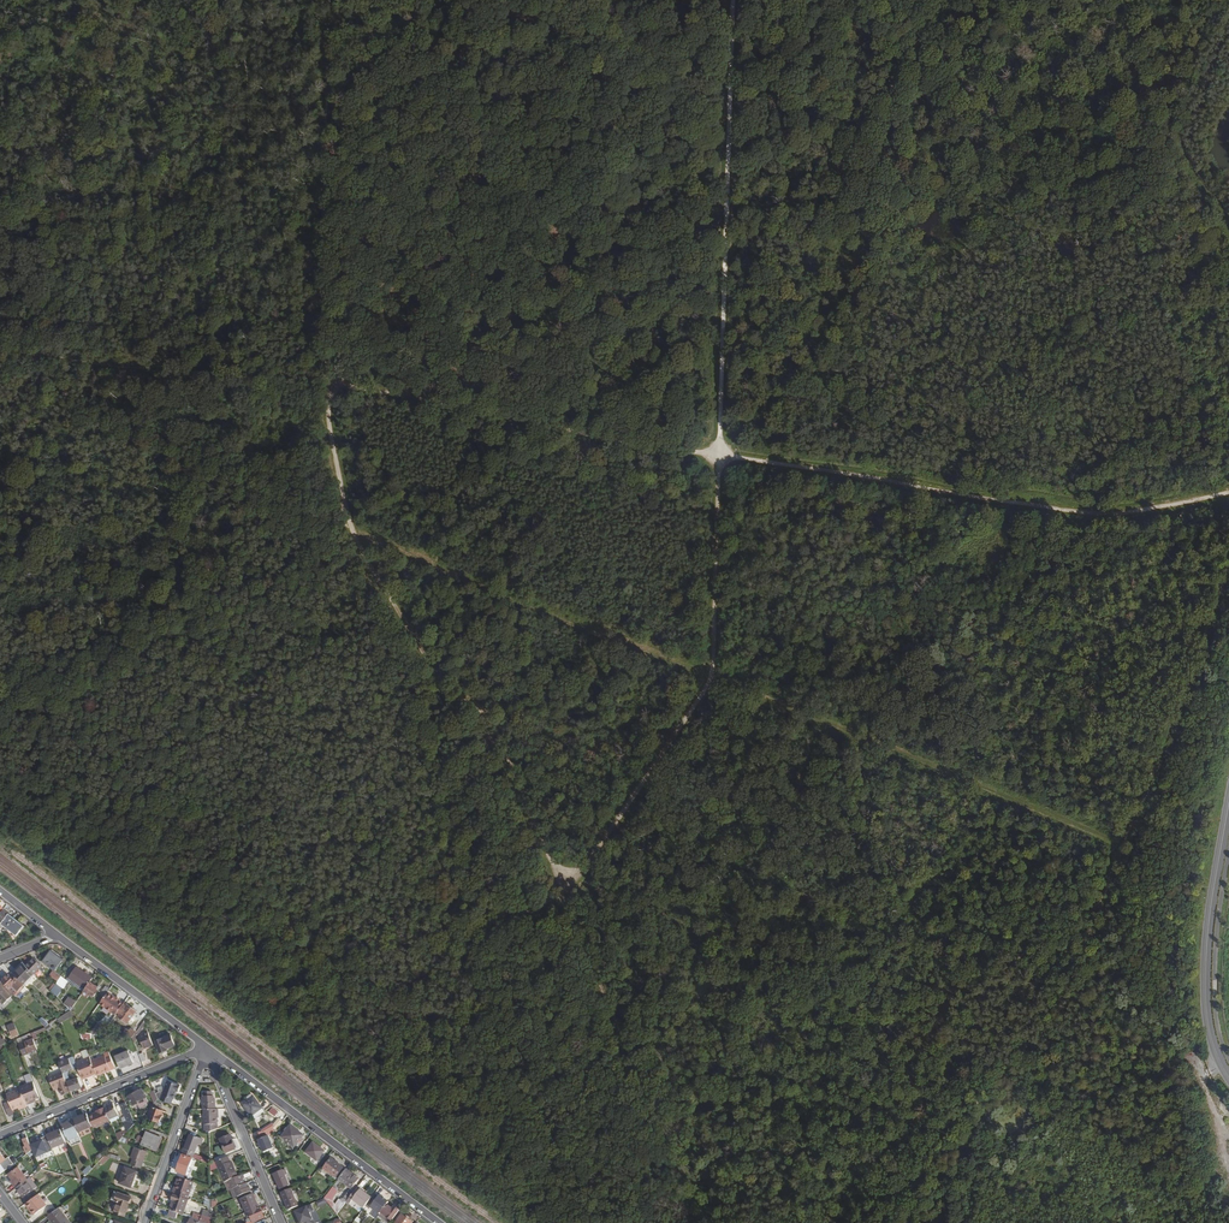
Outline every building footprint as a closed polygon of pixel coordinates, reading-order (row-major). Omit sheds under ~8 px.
[(4,910),(0,914),(0,922),(17,935),(25,926),(4,910)] [(63,959),(51,951),(44,961),(55,969),(63,959)] [(26,965),(34,973),(35,974),(42,966),(34,958),(26,965)] [(13,974),(23,984),(34,973),(26,965),(24,964),(13,974)] [(69,977),(85,989),(90,982),(93,978),(76,967),(69,977)] [(51,974),(58,981),(61,976),(62,976),(54,970),(51,974)] [(16,982),(8,975),(2,981),(10,989),(16,982)] [(58,981),(57,983),(64,988),(68,982),(67,980),(61,976),(58,981)] [(85,989),(69,977),(67,980),(68,982),(83,992),(84,991),(85,989)] [(1,982),(0,983),(0,1001),(4,1004),(14,995),(1,982)] [(84,991),(93,997),(96,993),(103,998),(107,993),(107,992),(110,988),(105,985),(101,991),(98,990),(99,988),(90,982),(85,989),(84,991)] [(51,991),(57,997),(62,990),(55,985),(51,991)] [(123,1003),(107,992),(107,993),(103,998),(99,1004),(115,1015),(123,1003)] [(64,1004),(71,1009),(77,1001),(69,996),(64,1004)] [(115,1015),(107,1027),(106,1029),(109,1031),(119,1017),(127,1022),(136,1010),(124,1001),(123,1003),(115,1015)] [(70,1011),(57,1019),(59,1024),(73,1017),(70,1011)] [(46,1027),(49,1024),(43,1017),(39,1020),(46,1027)] [(46,1028),(48,1032),(59,1024),(57,1022),(51,1026),(50,1025),(46,1028)] [(99,1022),(91,1033),(102,1034),(106,1029),(107,1027),(99,1022)] [(18,1034),(13,1023),(7,1025),(12,1036),(18,1034)] [(33,1038),(34,1040),(38,1038),(36,1034),(46,1030),(45,1027),(31,1033),(33,1038)] [(125,1029),(123,1037),(132,1038),(136,1032),(132,1029),(131,1029),(130,1030),(125,1029)] [(144,1047),(153,1044),(148,1032),(139,1035),(144,1047)] [(16,1039),(23,1055),(37,1049),(34,1040),(33,1038),(28,1040),(26,1035),(16,1039)] [(171,1035),(155,1040),(160,1053),(169,1050),(168,1048),(175,1045),(171,1035)] [(90,1057),(87,1049),(81,1051),(84,1059),(90,1057)] [(120,1068),(133,1062),(128,1051),(115,1056),(120,1068)] [(116,1068),(109,1052),(104,1053),(105,1056),(92,1061),(97,1073),(98,1076),(116,1068)] [(77,1067),(73,1057),(69,1058),(59,1062),(62,1070),(63,1073),(69,1070),(73,1069),(77,1067)] [(92,1061),(90,1057),(76,1063),(77,1067),(83,1079),(97,1073),(92,1061)] [(48,1076),(53,1090),(59,1087),(62,1095),(71,1091),(70,1091),(67,1081),(63,1073),(62,1070),(48,1076)] [(67,1081),(70,1091),(81,1086),(78,1077),(71,1080),(67,1081)] [(164,1090),(160,1100),(171,1103),(173,1098),(176,1091),(177,1091),(180,1085),(167,1080),(164,1090)] [(19,1088),(25,1104),(30,1102),(29,1100),(39,1097),(33,1082),(19,1087),(19,1088)] [(5,1093),(8,1101),(11,1109),(20,1105),(21,1107),(26,1106),(25,1104),(19,1088),(5,1093)] [(149,1100),(142,1089),(139,1091),(139,1090),(129,1096),(134,1105),(138,1103),(141,1108),(147,1104),(146,1102),(149,1100)] [(202,1096),(203,1110),(216,1109),(215,1100),(213,1100),(213,1096),(211,1096),(211,1091),(204,1091),(204,1096),(202,1096)] [(243,1104),(252,1116),(262,1108),(252,1094),(248,1097),(249,1099),(243,1104)] [(9,1116),(13,1114),(11,1109),(8,1101),(4,1103),(9,1116)] [(105,1107),(109,1119),(118,1115),(113,1102),(108,1104),(108,1102),(103,1104),(105,1107)] [(127,1130),(127,1131),(127,1132),(135,1123),(126,1102),(121,1104),(128,1121),(123,1123),(127,1130)] [(165,1114),(163,1113),(163,1115),(160,1114),(162,1110),(160,1109),(161,1104),(155,1102),(151,1106),(153,1107),(150,1115),(152,1115),(151,1119),(158,1121),(158,1122),(158,1123),(159,1124),(160,1124),(161,1124),(162,1123),(165,1114)] [(109,1119),(105,1107),(99,1109),(99,1111),(97,1112),(88,1115),(94,1128),(110,1121),(109,1119)] [(262,1108),(252,1116),(254,1119),(257,1116),(261,1114),(265,1111),(262,1108)] [(218,1115),(218,1109),(216,1109),(203,1110),(204,1125),(204,1130),(210,1132),(218,1129),(218,1124),(217,1115),(218,1115)] [(73,1120),(78,1132),(92,1126),(87,1113),(73,1119),(73,1120)] [(275,1131),(276,1131),(283,1122),(279,1119),(273,1126),(272,1125),(261,1130),(262,1132),(256,1135),(258,1139),(266,1135),(275,1131)] [(67,1136),(78,1132),(73,1120),(62,1124),(67,1136)] [(283,1137),(289,1142),(295,1146),(303,1135),(291,1126),(288,1130),(287,1128),(285,1131),(287,1132),(283,1137)] [(47,1136),(52,1148),(66,1142),(60,1128),(55,1131),(55,1132),(47,1136)] [(157,1150),(164,1133),(148,1128),(147,1132),(145,1137),(142,1143),(142,1144),(157,1150)] [(127,1131),(127,1130),(116,1135),(119,1141),(123,1136),(127,1132),(127,1131)] [(27,1137),(32,1149),(33,1150),(37,1148),(35,1145),(45,1141),(41,1131),(27,1137)] [(78,1132),(68,1136),(72,1146),(82,1142),(78,1132)] [(136,1141),(142,1143),(145,1137),(138,1135),(136,1141)] [(189,1141),(186,1150),(184,1149),(183,1154),(194,1158),(195,1154),(195,1153),(196,1153),(199,1144),(202,1145),(204,1139),(191,1135),(189,1141)] [(220,1139),(226,1153),(236,1149),(232,1139),(233,1139),(231,1135),(220,1139)] [(268,1136),(258,1140),(264,1153),(274,1149),(268,1136)] [(24,1146),(27,1153),(32,1149),(27,1137),(23,1139),(26,1145),(24,1146)] [(318,1161),(325,1151),(314,1142),(306,1152),(318,1161)] [(147,1151),(135,1147),(131,1158),(129,1164),(141,1168),(143,1162),(147,1151)] [(96,1157),(99,1161),(105,1155),(103,1151),(96,1157)] [(13,1158),(16,1162),(23,1156),(20,1153),(13,1158)] [(195,1154),(194,1158),(210,1164),(210,1160),(195,1154)] [(99,1161),(98,1163),(102,1164),(109,1157),(107,1156),(105,1155),(99,1161)] [(193,1160),(182,1156),(177,1171),(187,1175),(193,1160)] [(218,1167),(225,1182),(229,1180),(236,1178),(231,1168),(234,1167),(232,1161),(230,1162),(228,1157),(211,1164),(211,1170),(218,1167)] [(337,1176),(340,1178),(347,1169),(332,1158),(324,1168),(336,1177),(337,1176)] [(83,1171),(86,1175),(92,1168),(89,1165),(83,1171)] [(12,1181),(16,1187),(26,1180),(27,1179),(24,1174),(19,1167),(9,1174),(13,1180),(12,1181)] [(137,1171),(125,1167),(119,1183),(131,1187),(137,1171)] [(283,1170),(274,1174),(280,1189),(290,1185),(286,1175),(287,1174),(285,1169),(283,1170)] [(359,1178),(347,1169),(340,1178),(339,1179),(352,1188),(359,1178)] [(63,1174),(59,1178),(62,1182),(70,1176),(63,1174)] [(234,1188),(238,1197),(252,1191),(250,1187),(248,1188),(247,1183),(245,1184),(244,1179),(245,1179),(243,1174),(238,1177),(236,1178),(229,1180),(233,1189),(234,1188)] [(26,1180),(33,1189),(37,1186),(30,1177),(27,1179),(26,1180)] [(85,1177),(82,1179),(83,1186),(90,1178),(85,1177)] [(181,1177),(176,1190),(174,1189),(172,1194),(173,1194),(176,1195),(187,1199),(193,1181),(181,1177)] [(33,1189),(26,1180),(16,1187),(23,1197),(33,1189)] [(333,1187),(325,1198),(332,1207),(334,1205),(332,1201),(330,1199),(337,1190),(333,1187)] [(299,1206),(291,1188),(281,1193),(289,1210),(299,1206)] [(352,1194),(346,1202),(349,1204),(351,1202),(353,1199),(362,1206),(365,1208),(366,1206),(371,1199),(357,1188),(352,1194)] [(337,1190),(330,1199),(332,1201),(339,1192),(337,1190)] [(131,1197),(118,1192),(115,1200),(118,1202),(114,1212),(125,1215),(131,1197)] [(336,1204),(334,1205),(332,1207),(337,1214),(345,1203),(346,1202),(352,1194),(349,1192),(342,1200),(340,1199),(336,1204)] [(389,1202),(380,1195),(380,1196),(376,1193),(371,1199),(366,1206),(370,1209),(371,1207),(376,1211),(380,1214),(381,1213),(389,1202)] [(38,1194),(27,1203),(35,1214),(47,1205),(38,1194)] [(171,1200),(168,1210),(176,1212),(184,1215),(189,1200),(187,1199),(176,1195),(174,1201),(171,1200)] [(254,1222),(265,1218),(260,1207),(259,1207),(253,1195),(241,1200),(247,1212),(249,1211),(252,1218),(247,1220),(248,1222),(255,1222),(254,1222)] [(351,1202),(360,1208),(362,1206),(353,1199),(351,1202)] [(311,1204),(295,1211),(297,1216),(298,1216),(301,1222),(305,1222),(307,1222),(315,1222),(310,1212),(314,1210),(311,1204)] [(377,1217),(381,1220),(383,1218),(390,1222),(400,1210),(395,1206),(393,1208),(388,1204),(381,1213),(380,1214),(377,1217)] [(53,1222),(55,1222),(56,1222),(70,1222),(59,1207),(48,1215),(53,1222)] [(210,1207),(209,1212),(203,1210),(201,1215),(196,1214),(194,1219),(206,1222),(212,1222),(212,1220),(212,1217),(212,1208),(210,1207)] [(413,1222),(403,1214),(396,1222),(413,1222)]
